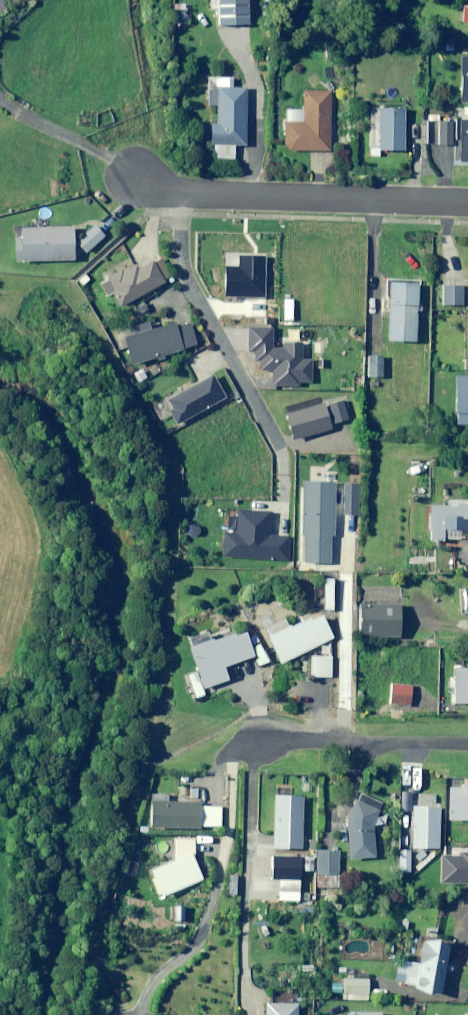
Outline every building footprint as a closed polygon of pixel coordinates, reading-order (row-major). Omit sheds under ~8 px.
[(247,0),(211,0),(211,7),(217,7),(216,26),(246,26),(247,0)] [(459,6),(459,24),(467,24),(467,6),(459,6)] [(459,58),(457,104),(467,104),(467,59),(459,58)] [(227,79),(206,79),(206,106),(216,107),(215,125),(208,125),(208,145),(212,145),(212,159),(233,159),(233,146),(243,146),(244,89),(227,89),(227,79)] [(329,95),(302,93),(302,111),(284,110),(282,151),(327,152),(329,95)] [(402,152),(402,110),(367,110),(368,129),(375,129),(375,152),(402,152)] [(436,121),(435,146),(457,147),(457,163),(467,163),(467,122),(436,121)] [(71,261),(70,227),(19,229),(19,239),(12,239),(13,262),(71,261)] [(102,237),(93,227),(74,243),(83,253),(102,237)] [(162,283),(150,262),(139,268),(135,260),(128,264),(104,277),(107,282),(99,286),(106,298),(110,295),(118,308),(162,283)] [(417,283),(384,282),(384,301),(386,301),(385,342),(414,342),(415,311),(417,311),(417,283)] [(461,306),(462,288),(440,287),(440,305),(461,306)] [(187,325),(174,329),(172,323),(121,340),(130,366),(194,346),(187,325)] [(388,373),(381,373),(382,358),(365,357),(364,379),(381,380),(381,378),(388,378),(388,373)] [(467,424),(467,376),(452,375),(450,415),(454,415),(453,424),(467,424)] [(224,400),(211,376),(166,401),(171,410),(165,413),(173,428),(224,400)] [(321,396),(284,407),(283,418),(291,443),(349,425),(341,400),(324,406),(321,396)] [(334,483),(301,481),(297,536),(303,536),(301,565),(328,567),(334,483)] [(467,534),(467,502),(445,502),(445,507),(427,507),(427,541),(460,541),(460,534),(467,534)] [(397,639),(398,603),(389,603),(389,595),(363,594),(363,601),(358,601),(357,638),(397,639)] [(331,640),(317,612),(264,638),(277,667),(331,640)] [(252,660),(242,630),(210,640),(210,639),(187,646),(195,672),(185,676),(193,699),(203,696),(201,690),(228,681),(224,669),(252,660)] [(330,658),(307,657),(306,679),(329,680),(330,658)] [(467,707),(467,664),(451,663),(449,705),(467,705),(467,707)] [(410,685),(389,684),(388,704),(409,706),(410,685)] [(223,770),(201,768),(199,804),(163,802),(164,795),(150,795),(148,828),(143,828),(143,835),(175,837),(175,835),(219,838),(223,770)] [(466,786),(465,789),(447,789),(446,821),(467,821),(467,787),(466,786)] [(435,793),(398,792),(398,812),(411,813),(410,849),(440,850),(442,807),(435,807),(435,793)] [(380,802),(358,793),(353,805),(351,805),(345,819),(347,860),(371,859),(370,826),(380,802)] [(302,796),(270,795),(269,850),(301,851),(302,796)] [(193,840),(173,840),(172,859),(147,871),(159,899),(201,881),(193,862),(193,840)] [(316,851),(315,888),(333,889),(333,877),(337,877),(337,852),(316,851)] [(411,852),(398,851),(396,873),(410,873),(411,852)] [(300,894),(300,856),(269,855),(269,881),(277,881),(277,893),(300,894)] [(312,873),(313,858),(303,857),(302,872),(312,873)] [(237,875),(226,874),(225,897),(236,897),(237,875)] [(182,904),(172,904),(173,922),(182,922),(182,904)] [(449,941),(416,938),(414,963),(404,962),(402,987),(416,988),(415,995),(443,998),(449,941)] [(367,997),(367,980),(341,979),(341,996),(367,997)] [(297,1005),(264,1004),(263,1014),(297,1014),(297,1005)]
